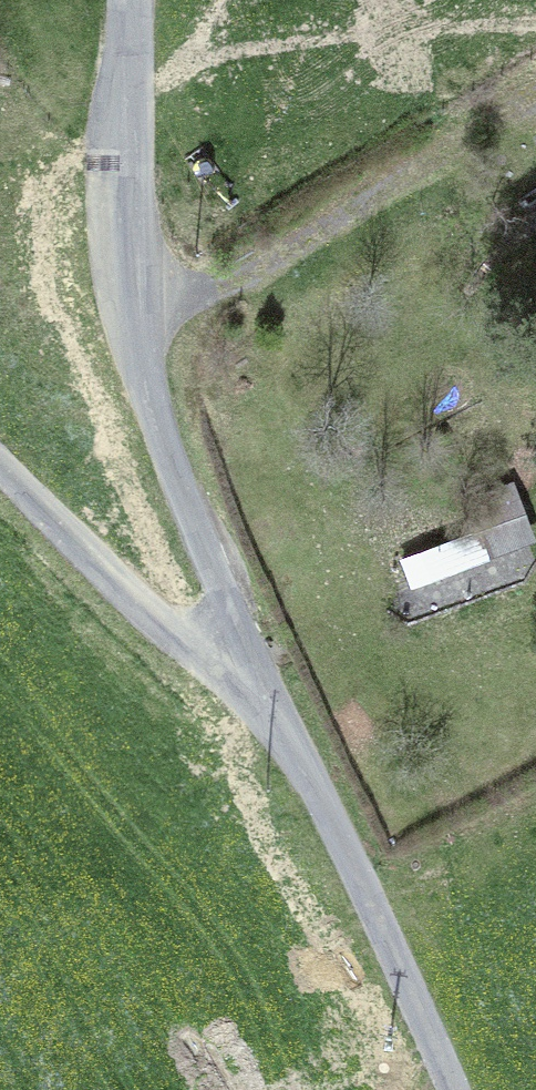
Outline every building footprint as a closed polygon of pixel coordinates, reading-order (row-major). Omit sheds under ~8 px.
[(507,488),(463,503),(473,534),(398,561),(406,585),(482,559),(476,541),(520,526),(507,488)]
